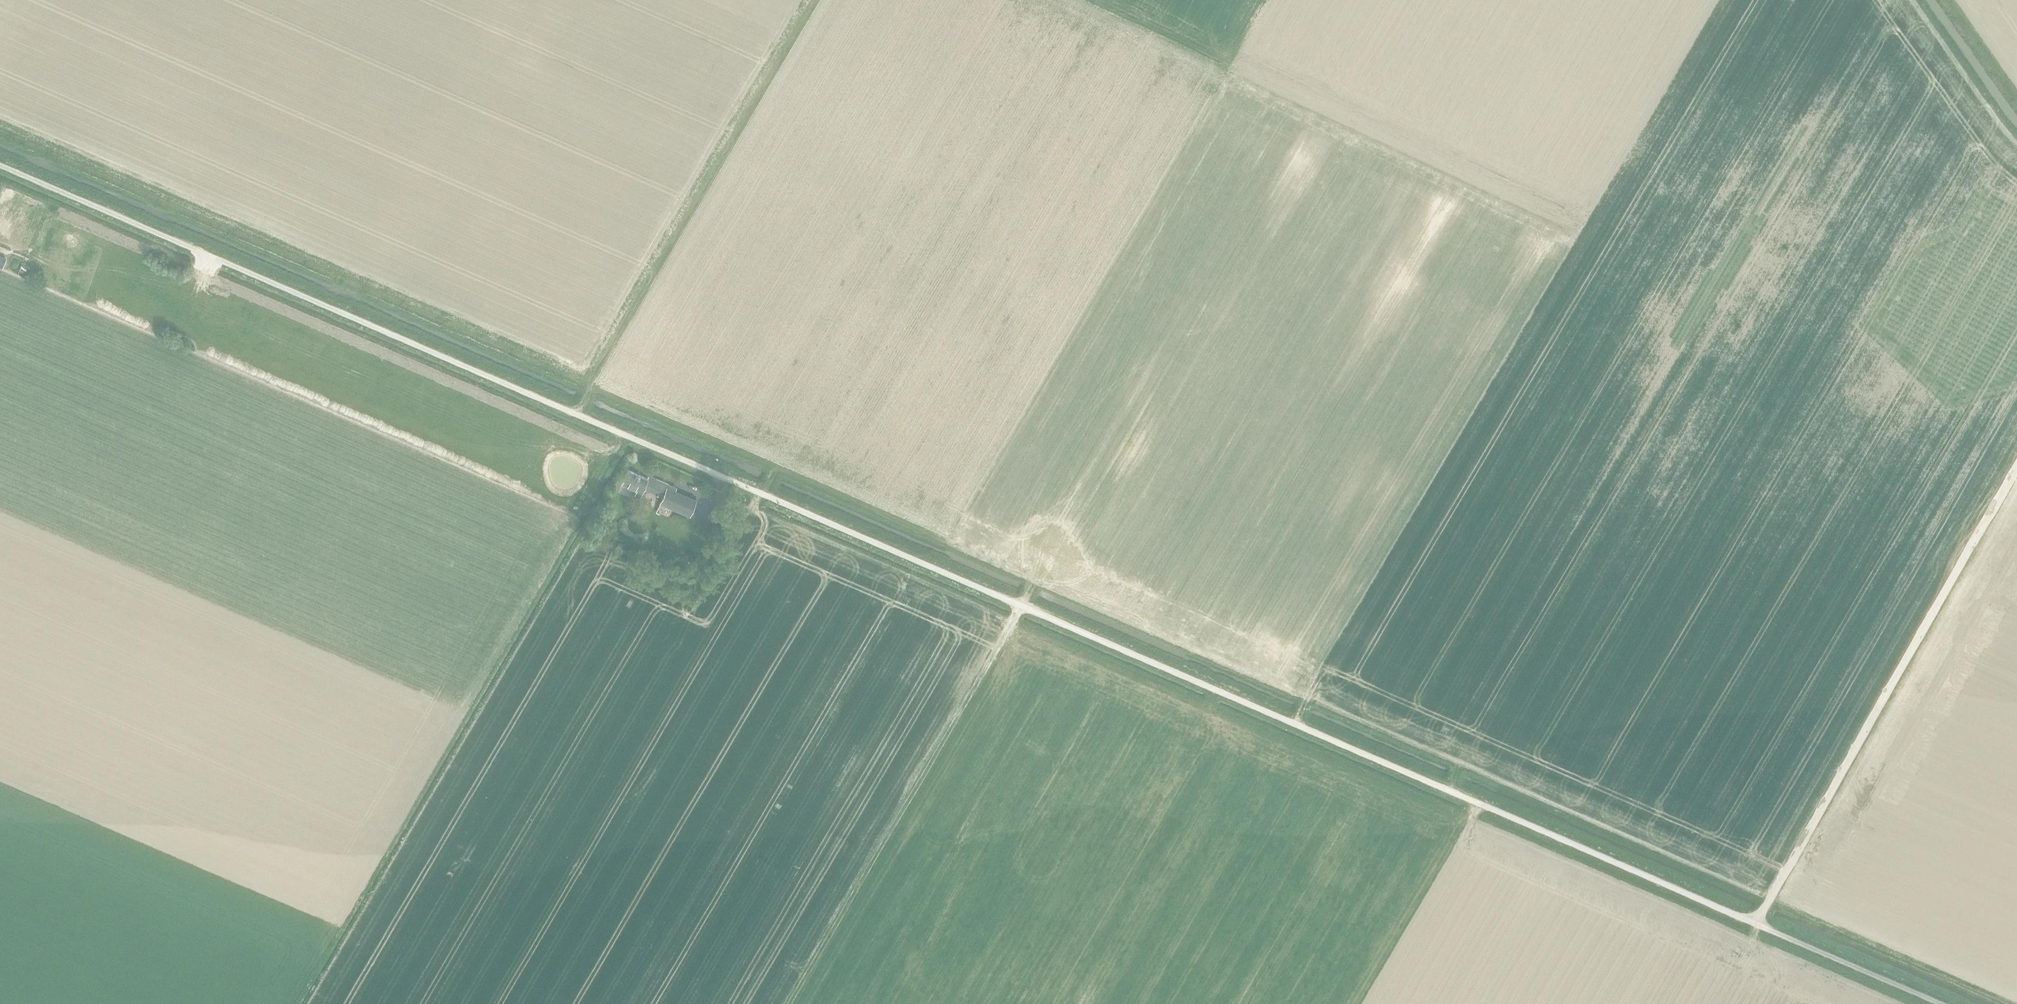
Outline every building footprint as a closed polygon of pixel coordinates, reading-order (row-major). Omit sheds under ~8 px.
[(67,243),(56,238),(53,245),(58,247),(55,255),(61,258),(67,243)] [(105,241),(100,253),(107,256),(110,250),(118,254),(121,248),(105,241)] [(142,275),(130,270),(124,282),(136,288),(142,275)] [(83,288),(90,291),(95,279),(79,273),(77,279),(85,283),(83,288)] [(695,519),(702,503),(674,491),(676,488),(649,476),(647,479),(628,471),(622,483),(637,490),(635,495),(639,497),(643,488),(663,497),(656,513),(682,525),(687,515),(695,519)] [(690,571),(694,564),(689,561),(685,568),(690,571)]
